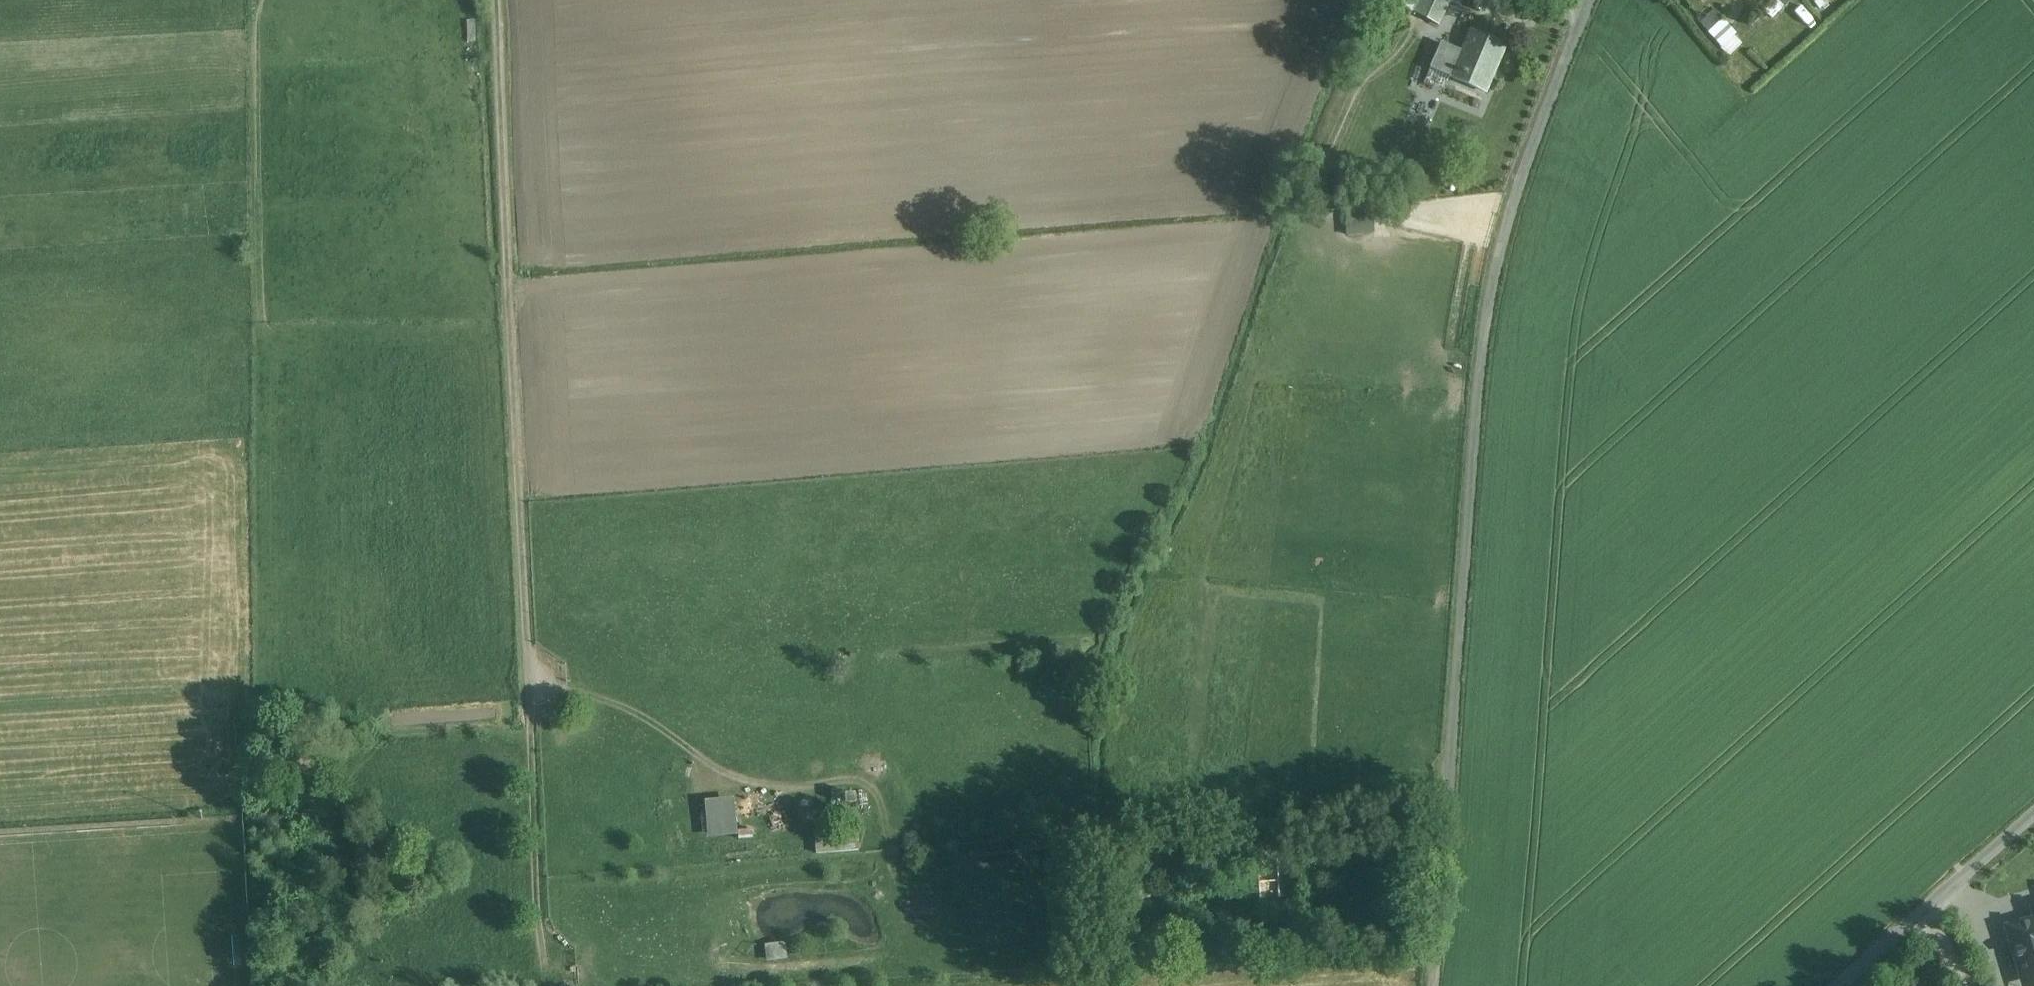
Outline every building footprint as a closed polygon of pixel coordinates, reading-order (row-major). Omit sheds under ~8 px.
[(1395,3),(1438,25),(1450,0),(1397,0),(1395,3)] [(1776,15),(1791,6),(1788,0),(1766,0),(1776,15)] [(1731,55),(1746,41),(1715,8),(1700,22),(1731,55)] [(1505,47),(1471,32),(1463,52),(1441,43),(1430,68),(1452,77),(1452,78),(1485,92),(1505,47)] [(813,813),(816,852),(857,849),(853,790),(832,792),(833,811),(813,813)] [(702,801),(708,838),(737,833),(731,796),(702,801)] [(1276,845),(1256,847),(1257,856),(1277,855),(1276,845)] [(1247,851),(1235,851),(1237,868),(1248,868),(1247,851)] [(1277,855),(1257,856),(1259,884),(1260,884),(1278,883),(1277,855)] [(1278,883),(1260,884),(1261,894),(1279,893),(1278,883)] [(2028,907),(2031,918),(2003,926),(2020,985),(2033,985),(2033,905),(2028,907)]
